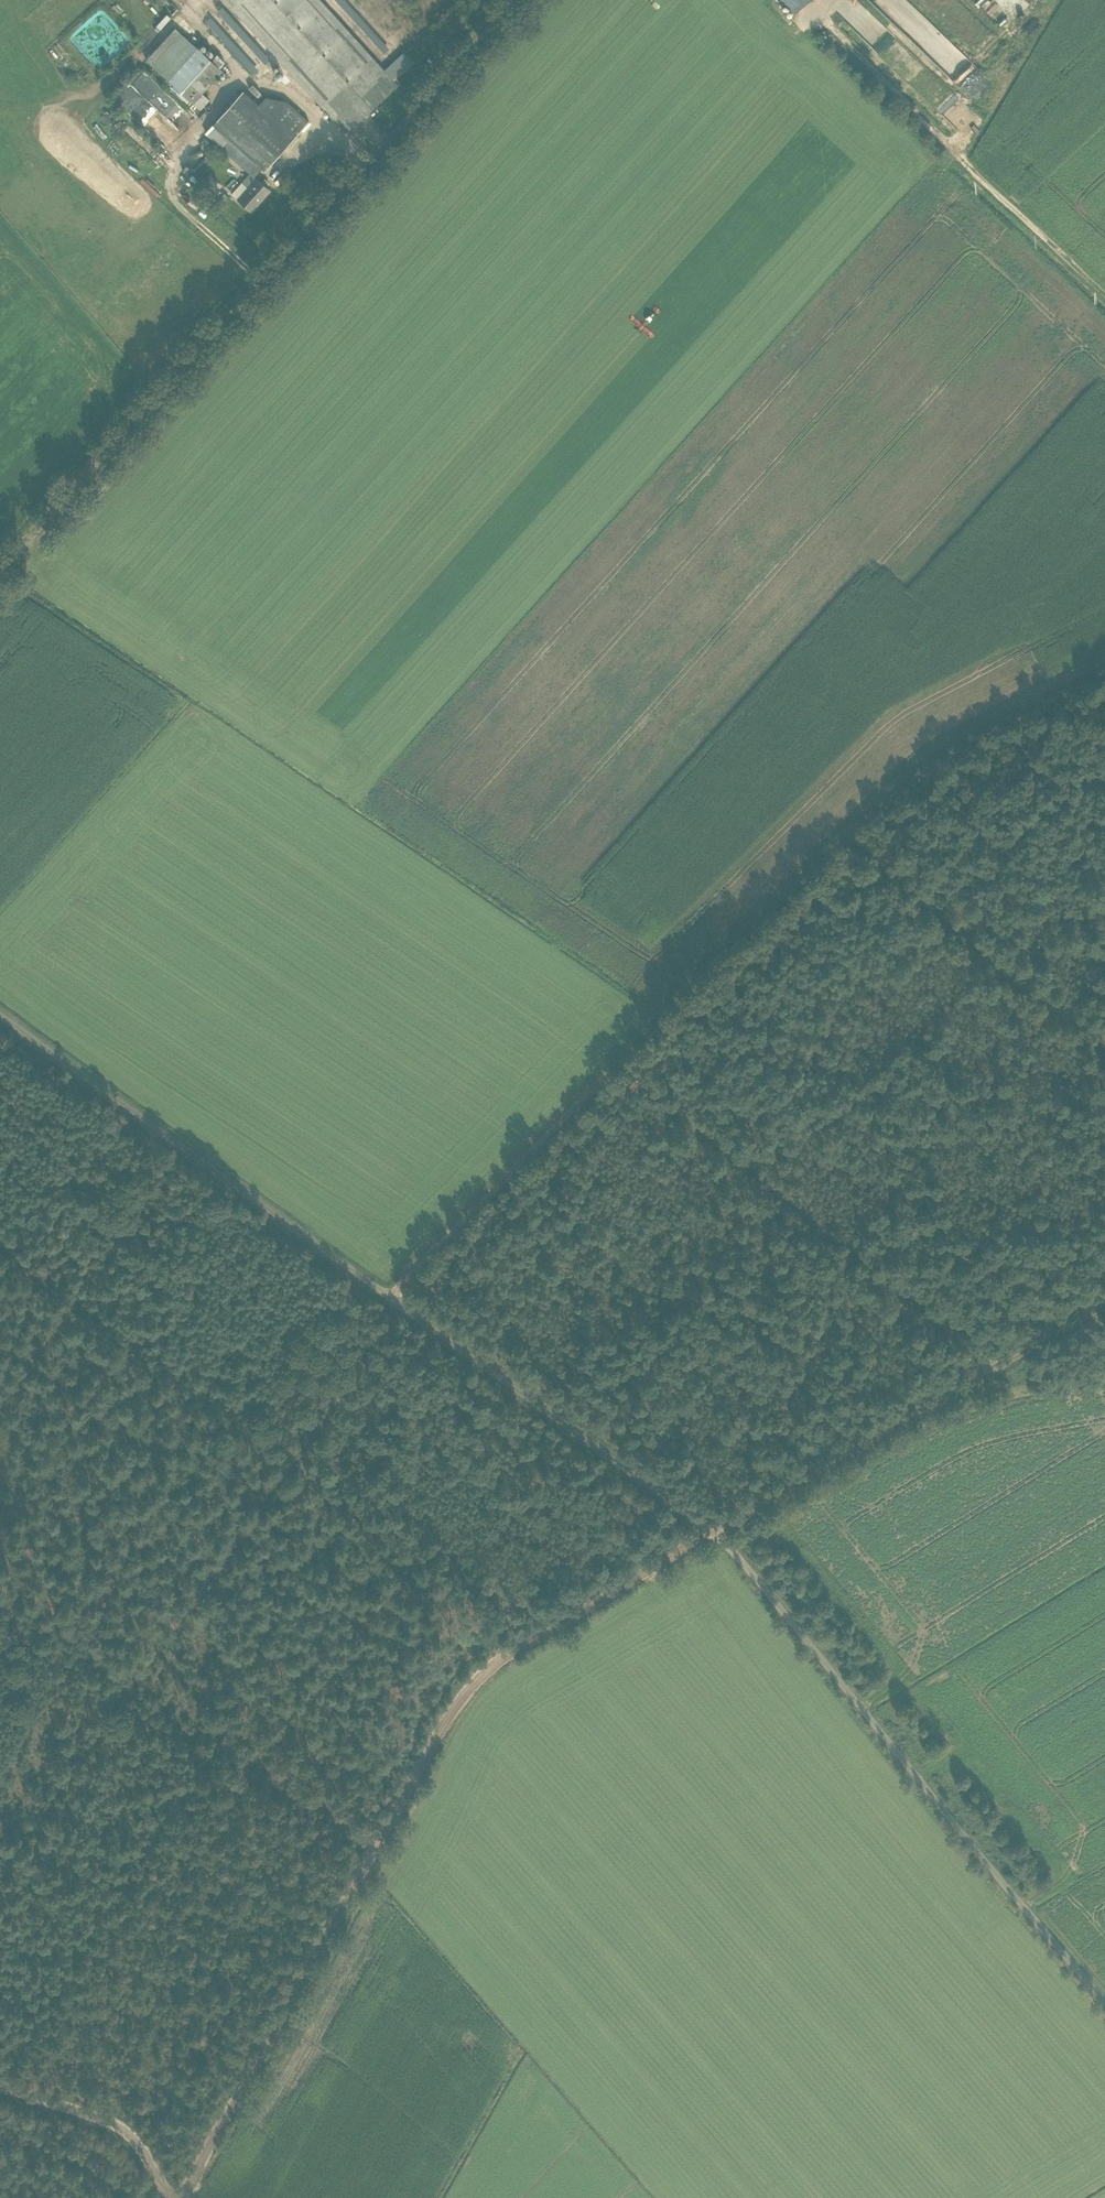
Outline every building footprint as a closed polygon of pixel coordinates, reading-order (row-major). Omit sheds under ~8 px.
[(320,0),(225,0),(345,132),(397,85),(320,0)] [(796,11),(808,0),(785,0),(796,11)] [(217,54),(211,60),(197,48),(168,80),(193,104),(223,71),(220,68),(225,62),(217,54)] [(389,65),(384,70),(389,76),(394,72),(397,75),(412,61),(403,52),(400,55),(389,65)] [(425,59),(421,63),(426,68),(429,65),(425,59)] [(309,121),(287,101),(266,97),(258,105),(243,91),(214,122),(215,122),(211,127),(225,140),(220,147),(254,177),(264,167),(266,169),(309,121)] [(133,166),(137,163),(129,152),(125,155),(133,166)] [(270,190),(262,183),(257,178),(248,188),(241,182),(231,193),(251,211),(270,190)]
